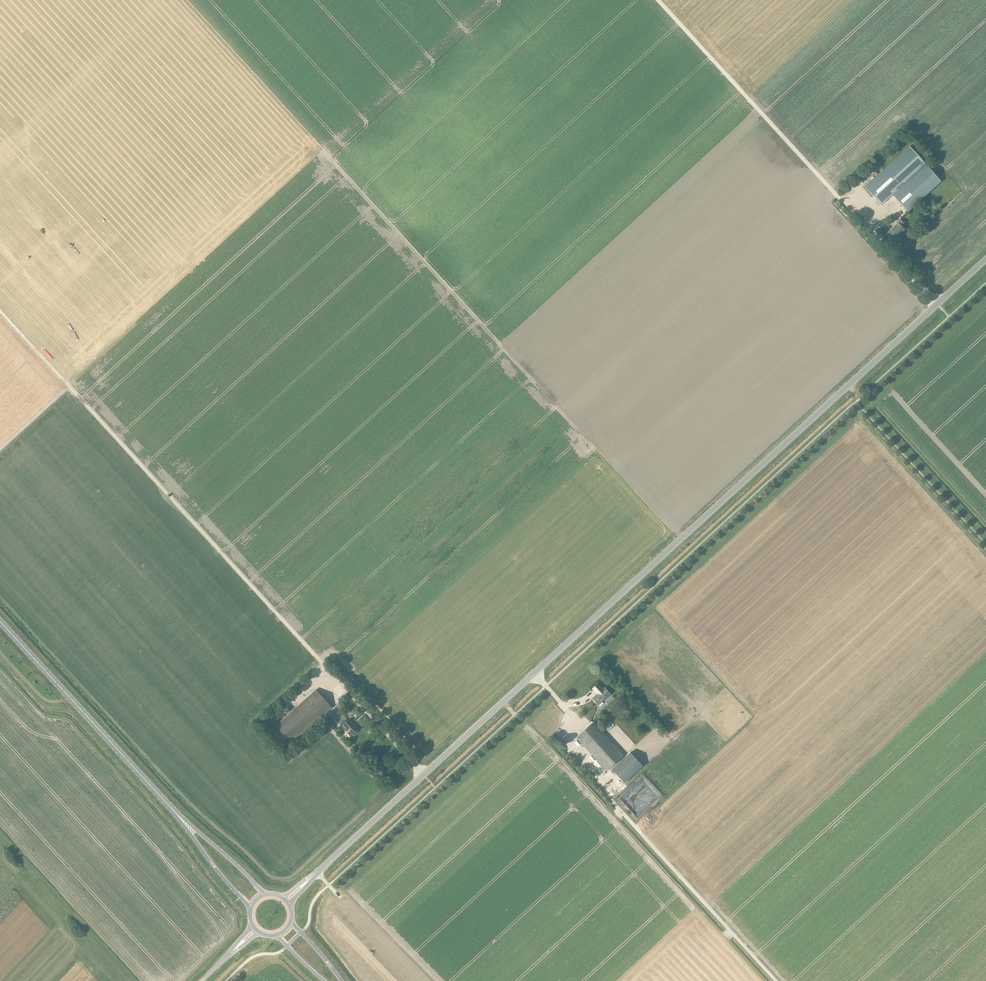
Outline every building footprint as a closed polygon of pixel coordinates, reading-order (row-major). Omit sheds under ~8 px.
[(883,171),(865,188),(881,206),(892,195),(907,212),(940,181),(927,167),(905,186),(904,185),(926,165),(909,147),(883,171)] [(927,211),(922,216),(928,222),(933,217),(927,211)] [(900,220),(886,233),(893,241),(904,231),(903,229),(906,226),(900,220)] [(602,702),(610,694),(605,688),(603,690),(598,684),(593,689),(596,692),(597,692),(599,694),(593,699),(597,704),(601,701),(602,702)] [(271,730),(288,748),(332,708),(316,690),(271,730)] [(350,719),(341,727),(345,732),(350,737),(353,735),(358,730),(349,720),(350,719)] [(624,756),(594,723),(577,738),(607,772),(624,756)] [(631,753),(612,770),(624,783),(643,766),(631,753)]
